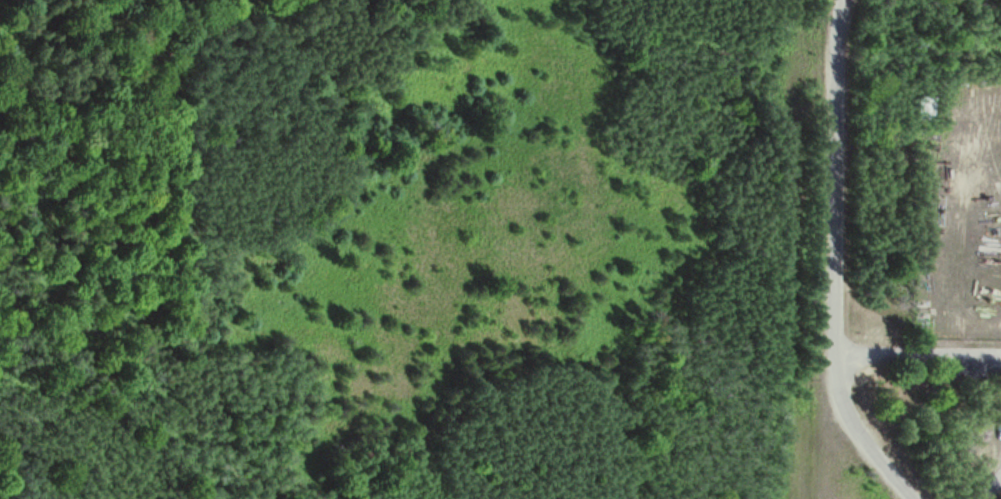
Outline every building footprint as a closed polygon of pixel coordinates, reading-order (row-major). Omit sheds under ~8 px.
[(929,122),(929,97),(912,97),(912,122),(929,122)]
